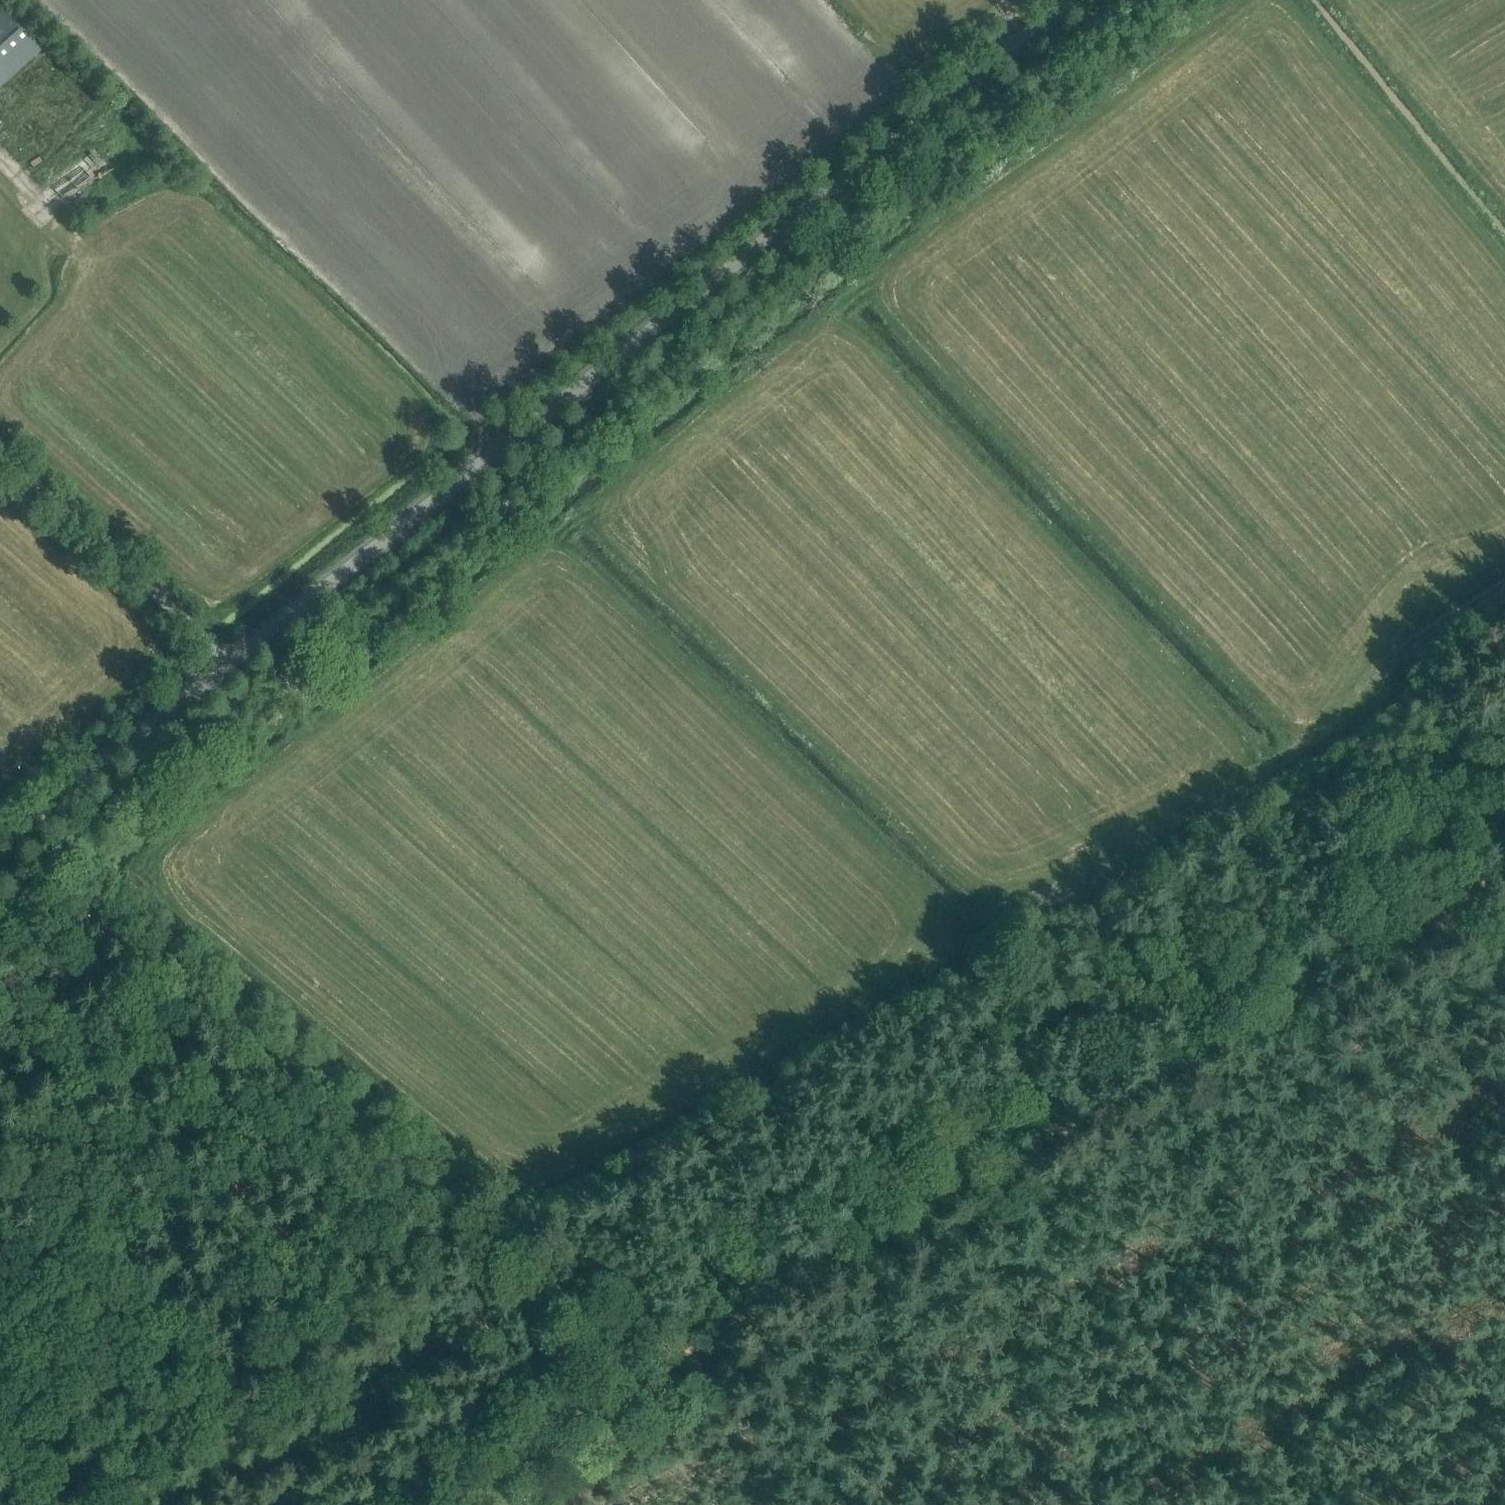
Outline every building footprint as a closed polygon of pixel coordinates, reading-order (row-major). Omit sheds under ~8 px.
[(42,50),(1,4),(0,5),(0,88),(42,50)] [(83,177),(95,183),(105,163),(93,157),(83,177)]
